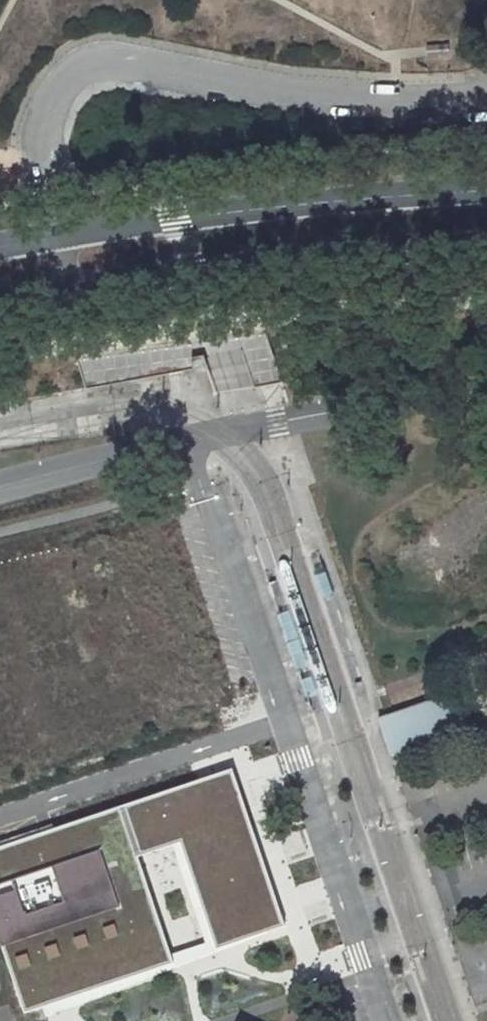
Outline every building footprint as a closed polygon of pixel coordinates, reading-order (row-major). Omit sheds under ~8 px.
[(448,44),(426,46),(426,57),(449,55),(448,44)] [(386,754),(465,729),(453,690),(374,715),(386,754)] [(230,770),(173,790),(143,801),(121,809),(0,852),(0,928),(30,1014),(177,962),(170,942),(151,890),(137,852),(141,851),(180,838),(192,874),(200,895),(205,912),(211,929),(218,947),(248,936),(252,935),(255,934),(285,923),(279,905),(273,888),(267,871),(253,832),(230,770)]
